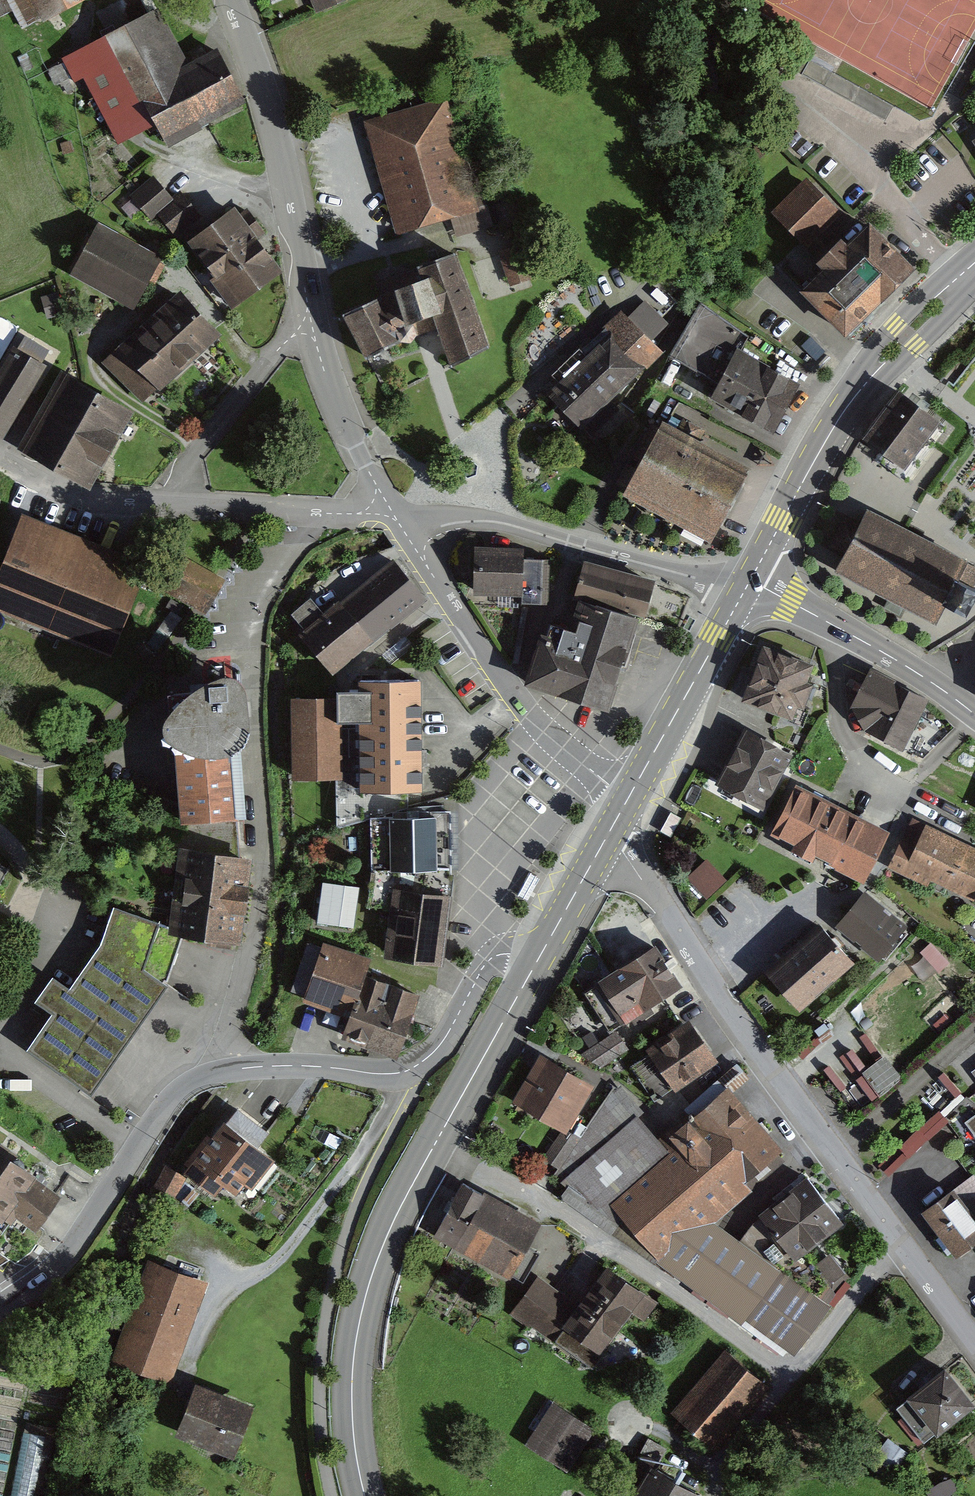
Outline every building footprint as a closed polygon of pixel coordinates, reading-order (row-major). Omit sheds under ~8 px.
[(22,34),(86,0),(4,0),(22,34)] [(161,3),(70,52),(116,137),(156,115),(169,139),(246,97),(218,46),(192,60),(161,3)] [(449,98),(366,122),(398,234),(453,218),(459,239),(496,228),(490,206),(481,208),(449,98)] [(974,146),(974,118),(962,126),(974,146)] [(173,196),(153,172),(129,192),(133,197),(123,205),(133,217),(143,208),(154,222),(159,218),(174,237),(200,215),(180,191),(173,196)] [(842,212),(807,176),(772,211),(807,247),(829,225),(842,212)] [(284,273),(235,208),(190,240),(217,277),(212,281),(234,311),(284,273)] [(166,257),(99,219),(68,273),(135,311),(166,257)] [(911,266),(866,220),(797,287),(842,333),(911,266)] [(524,246),(499,253),(509,286),(534,279),(524,246)] [(413,339),(408,329),(434,318),(453,363),(491,347),(453,256),(427,267),(430,274),(343,311),(363,360),(413,339)] [(216,335),(179,293),(106,356),(143,399),(216,335)] [(665,321),(645,302),(629,318),(620,309),(599,329),(602,332),(581,353),(579,351),(556,374),(562,380),(552,390),(581,419),(585,414),(595,424),(612,406),(604,398),(658,344),(650,336),(665,321)] [(795,378),(738,347),(746,333),(697,306),(671,354),(713,376),(703,394),(768,429),(795,378)] [(0,314),(0,347),(5,349),(19,324),(0,314)] [(18,345),(0,376),(0,431),(5,433),(46,361),(18,345)] [(63,370),(21,446),(87,482),(128,406),(63,370)] [(883,454),(905,470),(940,424),(916,406),(897,393),(863,439),(883,454)] [(752,475),(662,426),(626,491),(716,540),(752,475)] [(23,511),(0,569),(0,610),(112,653),(149,560),(23,511)] [(936,622),(946,604),(967,615),(974,600),(974,591),(971,591),(974,584),(974,567),(904,528),(868,511),(853,536),(836,568),(897,601),(936,622)] [(301,623),(334,666),(428,595),(395,551),(301,623)] [(473,555),(471,594),(531,597),(533,558),(473,555)] [(655,578),(584,559),(574,595),(646,614),(655,578)] [(589,623),(585,637),(571,633),(568,645),(544,638),(542,646),(536,644),(524,688),(611,712),(631,636),(642,639),(647,616),(572,596),(564,616),(589,623)] [(822,664),(762,645),(744,701),(803,721),(822,664)] [(176,682),(164,705),(168,764),(176,763),(179,820),(242,815),(236,731),(241,726),(249,709),(248,672),(240,657),(220,652),(199,661),(176,682)] [(900,748),(924,699),(870,673),(853,707),(866,732),(900,748)] [(427,678),(363,676),(360,790),(425,791),(427,678)] [(342,694),(291,695),(293,778),(344,776),(342,694)] [(798,751),(750,729),(719,795),(768,817),(798,751)] [(888,828),(796,783),(771,832),(794,843),(793,844),(813,854),(814,852),(828,859),(827,861),(863,879),(888,828)] [(451,809),(371,813),(373,869),(449,870),(451,809)] [(931,826),(912,871),(974,898),(974,845),(931,826)] [(247,850),(178,844),(172,908),(170,928),(239,934),(247,850)] [(725,877),(707,857),(688,875),(706,894),(725,877)] [(10,869),(0,864),(0,888),(10,869)] [(420,871),(399,870),(382,953),(444,961),(451,892),(417,882),(420,871)] [(360,886),(319,882),(316,919),(357,923),(360,886)] [(866,889),(838,924),(879,958),(908,923),(866,889)] [(69,983),(53,971),(37,996),(53,1009),(28,1044),(88,1087),(166,975),(145,962),(161,920),(114,901),(108,920),(98,944),(69,983)] [(769,971),(799,1007),(855,960),(824,924),(769,971)] [(373,958),(324,941),(302,1001),(354,1016),(369,975),(373,958)] [(679,987),(655,948),(585,992),(610,1031),(679,987)] [(422,989),(369,975),(354,1016),(347,1035),(407,1050),(422,989)] [(720,1059),(687,1016),(649,1045),(681,1088),(720,1059)] [(616,1032),(582,1054),(601,1067),(629,1049),(616,1032)] [(868,1033),(825,1068),(860,1110),(903,1075),(868,1033)] [(591,1087),(540,1058),(514,1102),(565,1131),(591,1087)] [(947,1070),(938,1079),(956,1098),(965,1088),(947,1070)] [(563,1169),(611,1214),(664,1263),(786,1155),(725,1087),(663,1142),(620,1088),(563,1169)] [(187,1166),(216,1193),(229,1178),(245,1192),(274,1160),(258,1145),(269,1133),(240,1107),(187,1166)] [(880,1161),(891,1174),(953,1121),(942,1108),(880,1161)] [(8,1215),(11,1210),(40,1229),(50,1213),(64,1191),(38,1175),(40,1169),(0,1145),(0,1210),(8,1215)] [(847,1219),(808,1172),(760,1212),(800,1258),(847,1219)] [(974,1244),(974,1175),(923,1214),(957,1258),(974,1244)] [(435,1236),(470,1256),(501,1202),(465,1182),(435,1236)] [(470,1256),(509,1279),(540,1225),(501,1202),(470,1256)] [(727,1245),(701,1285),(801,1347),(826,1306),(727,1245)] [(210,1281),(150,1258),(112,1360),(173,1382),(210,1281)] [(657,1302),(607,1268),(580,1305),(538,1276),(511,1315),(592,1371),(633,1312),(645,1320),(657,1302)] [(725,1351),(672,1413),(714,1449),(768,1387),(725,1351)] [(953,1364),(897,1404),(924,1442),(974,1405),(974,1395),(953,1364)] [(257,1402),(192,1383),(175,1441),(240,1460),(257,1402)] [(593,1431),(550,1404),(524,1445),(567,1472),(593,1431)] [(25,1431),(11,1495),(39,1495),(52,1437),(25,1431)] [(652,1469),(635,1495),(699,1495),(652,1469)]
